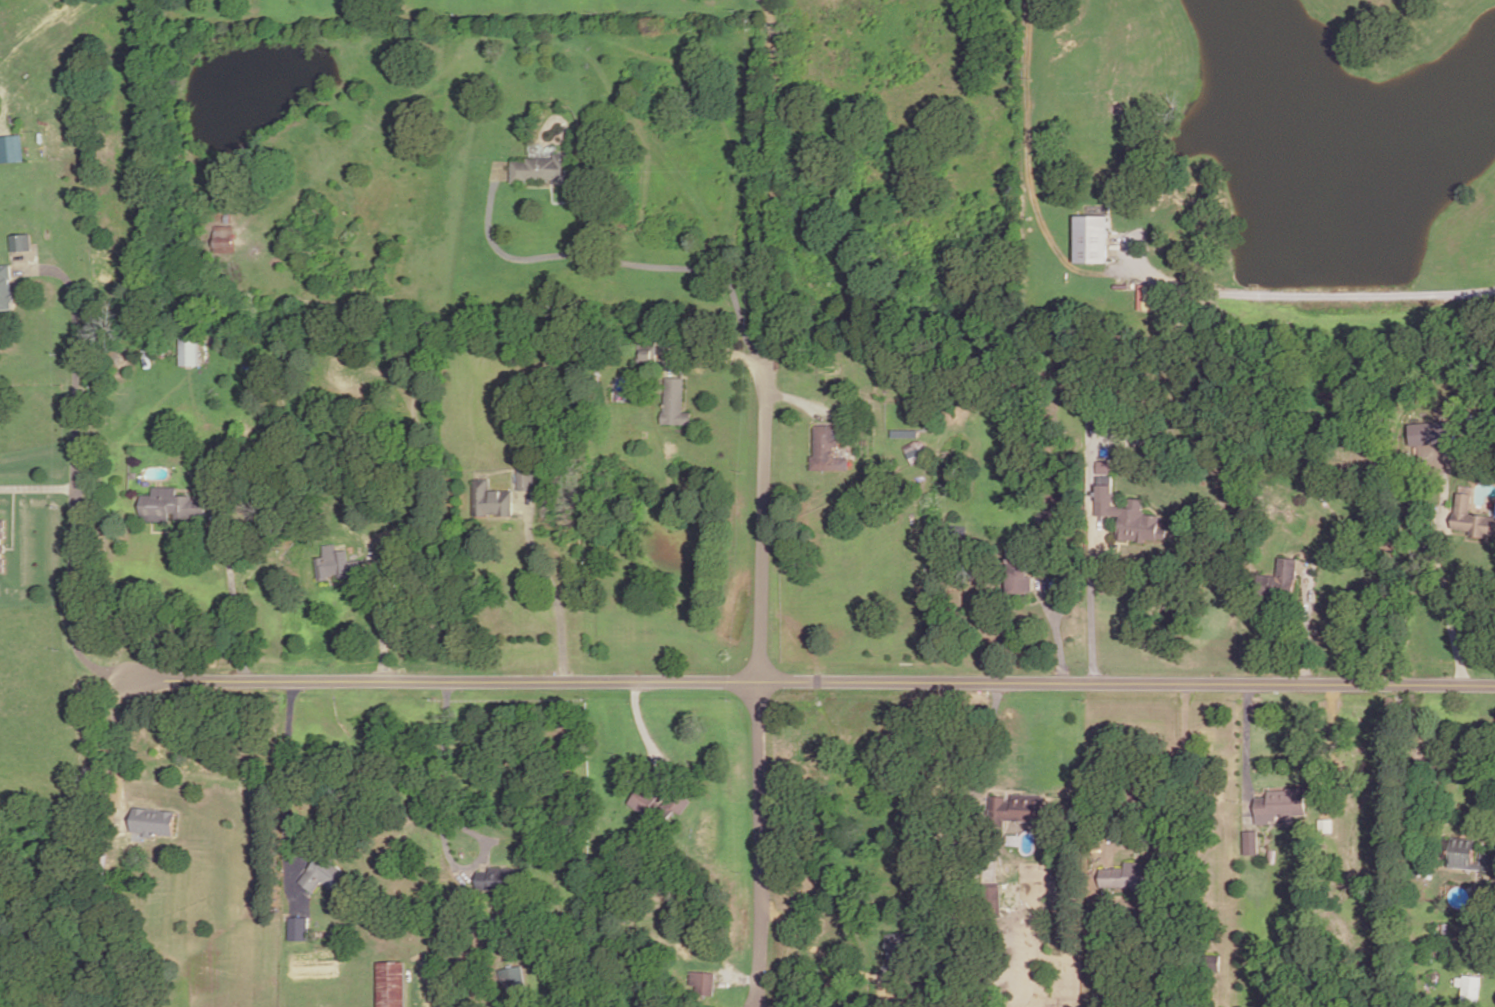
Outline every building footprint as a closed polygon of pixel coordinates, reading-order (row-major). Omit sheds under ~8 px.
[(23,161),(22,134),(0,135),(0,162),(23,161)] [(555,160),(555,154),(573,155),(572,186),(554,185),(554,180),(551,180),(529,179),(528,184),(511,184),(512,163),(527,163),(528,159),(555,160)] [(1074,216),(1074,263),(1111,263),(1111,217),(1074,216)] [(215,228),(215,254),(234,254),(234,228),(215,228)] [(11,236),(29,235),(31,251),(12,252),(11,236)] [(11,310),(11,303),(14,303),(14,294),(11,294),(10,267),(0,268),(0,310),(11,310)] [(322,284),(331,284),(331,294),(322,294),(322,284)] [(178,339),(197,339),(197,367),(178,366),(178,339)] [(637,350),(654,350),(654,362),(637,362),(637,350)] [(664,412),(665,379),(684,380),(683,414),(692,414),(691,426),(661,425),(661,412),(664,412)] [(1411,446),(1450,441),(1448,420),(1408,425),(1411,446)] [(835,447),(835,459),(850,459),(850,472),(811,471),(811,460),(811,457),(815,457),(815,427),(835,427),(835,440),(839,440),(839,447),(835,447)] [(1397,457),(1398,465),(1408,463),(1407,455),(1397,457)] [(518,472),(519,492),(526,492),(535,491),(534,471),(518,472)] [(1112,478),(1113,507),(1129,508),(1130,499),(1145,501),(1143,510),(1147,515),(1161,517),(1157,541),(1144,539),(1143,544),(1117,540),(1120,517),(1112,515),(1096,516),(1095,478),(1112,478)] [(491,492),(514,491),(514,516),(474,517),(473,481),(491,480),(491,492)] [(152,496),(153,488),(177,488),(177,493),(177,496),(185,496),(185,501),(206,501),(206,518),(184,518),(184,520),(170,520),(170,523),(140,522),(140,497),(140,496),(152,496)] [(1471,513),(1494,516),(1494,536),(1470,533),(1471,530),(1453,528),(1457,493),(1473,495),(1471,513)] [(5,572),(0,572),(0,520),(7,520),(6,539),(4,539),(4,544),(7,545),(8,549),(7,551),(4,554),(4,559),(6,559),(5,572)] [(366,574),(338,579),(337,575),(328,576),(329,581),(318,582),(314,560),(325,558),(324,547),(336,545),(337,554),(347,552),(349,563),(364,561),(366,574)] [(1011,551),(1031,551),(1031,578),(1036,578),(1036,592),(1033,591),(1032,595),(1011,595),(1011,551)] [(1294,599),(1298,560),(1277,558),(1275,577),(1257,575),(1255,595),(1294,599)] [(658,802),(665,807),(676,791),(692,803),(683,816),(678,813),(665,830),(629,804),(643,784),(661,797),(658,802)] [(1266,798),(1266,792),(1286,791),(1286,789),(1304,789),(1305,815),(1293,816),(1293,821),(1284,821),(1284,815),(1276,816),(1276,820),(1255,821),(1254,798),(1266,798)] [(991,795),(1044,796),(1043,823),(990,822),(991,795)] [(132,808),(130,833),(145,834),(144,837),(153,838),(153,835),(174,837),(176,813),(132,808)] [(1257,833),(1257,855),(1244,855),(1244,833),(1257,833)] [(1482,854),(1494,856),(1494,864),(1494,873),(1448,868),(1451,839),(1478,842),(1475,864),(1481,865),(1482,854)] [(319,854),(350,878),(336,895),(320,883),(312,894),(297,882),(319,854)] [(1126,869),(1126,864),(1150,864),(1150,869),(1164,869),(1164,890),(1113,889),(1114,869),(1126,869)] [(488,873),(489,869),(515,871),(513,893),(474,890),(475,873),(488,873)] [(982,888),(982,909),(1001,909),(1001,888),(982,888)] [(288,919),(308,919),(308,941),(288,941),(288,919)] [(886,935),(890,969),(912,967),(909,933),(886,935)] [(378,964),(378,1006),(406,1006),(405,964),(378,964)] [(497,972),(522,967),(525,989),(501,993),(497,972)] [(698,985),(692,985),(693,972),(716,974),(715,998),(697,997),(698,985)] [(1464,976),(1479,978),(1475,1003),(1460,1001),(1464,976)] [(451,1006),(461,1006),(461,999),(451,999),(451,1006)]
